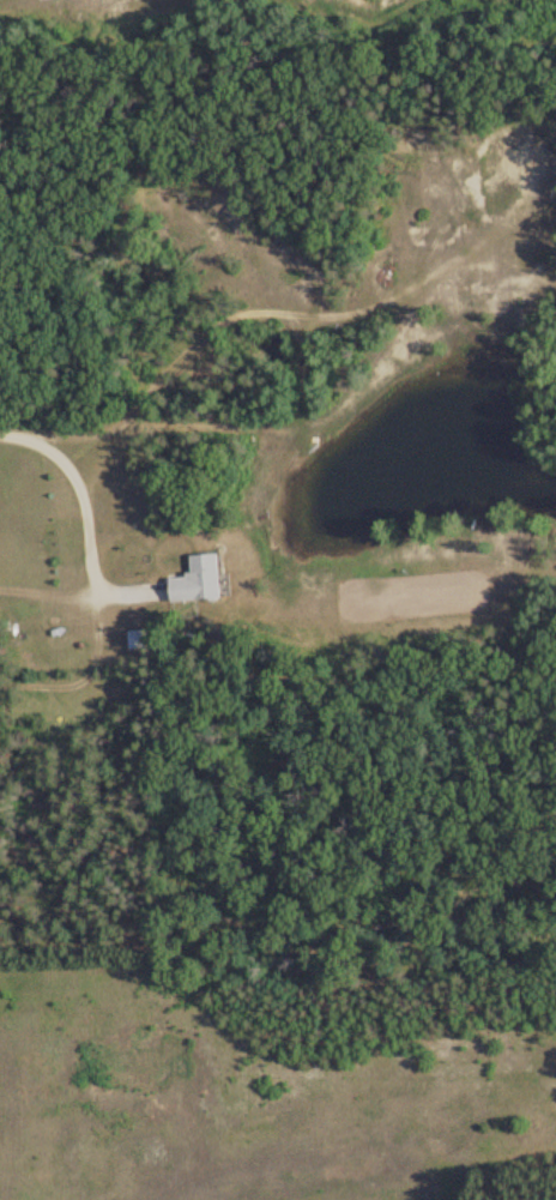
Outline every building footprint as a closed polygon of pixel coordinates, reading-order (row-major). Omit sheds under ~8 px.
[(190,556),(191,576),(169,578),(171,603),(220,599),(217,554),(190,556)] [(129,632),(129,648),(143,648),(143,632),(129,632)]
